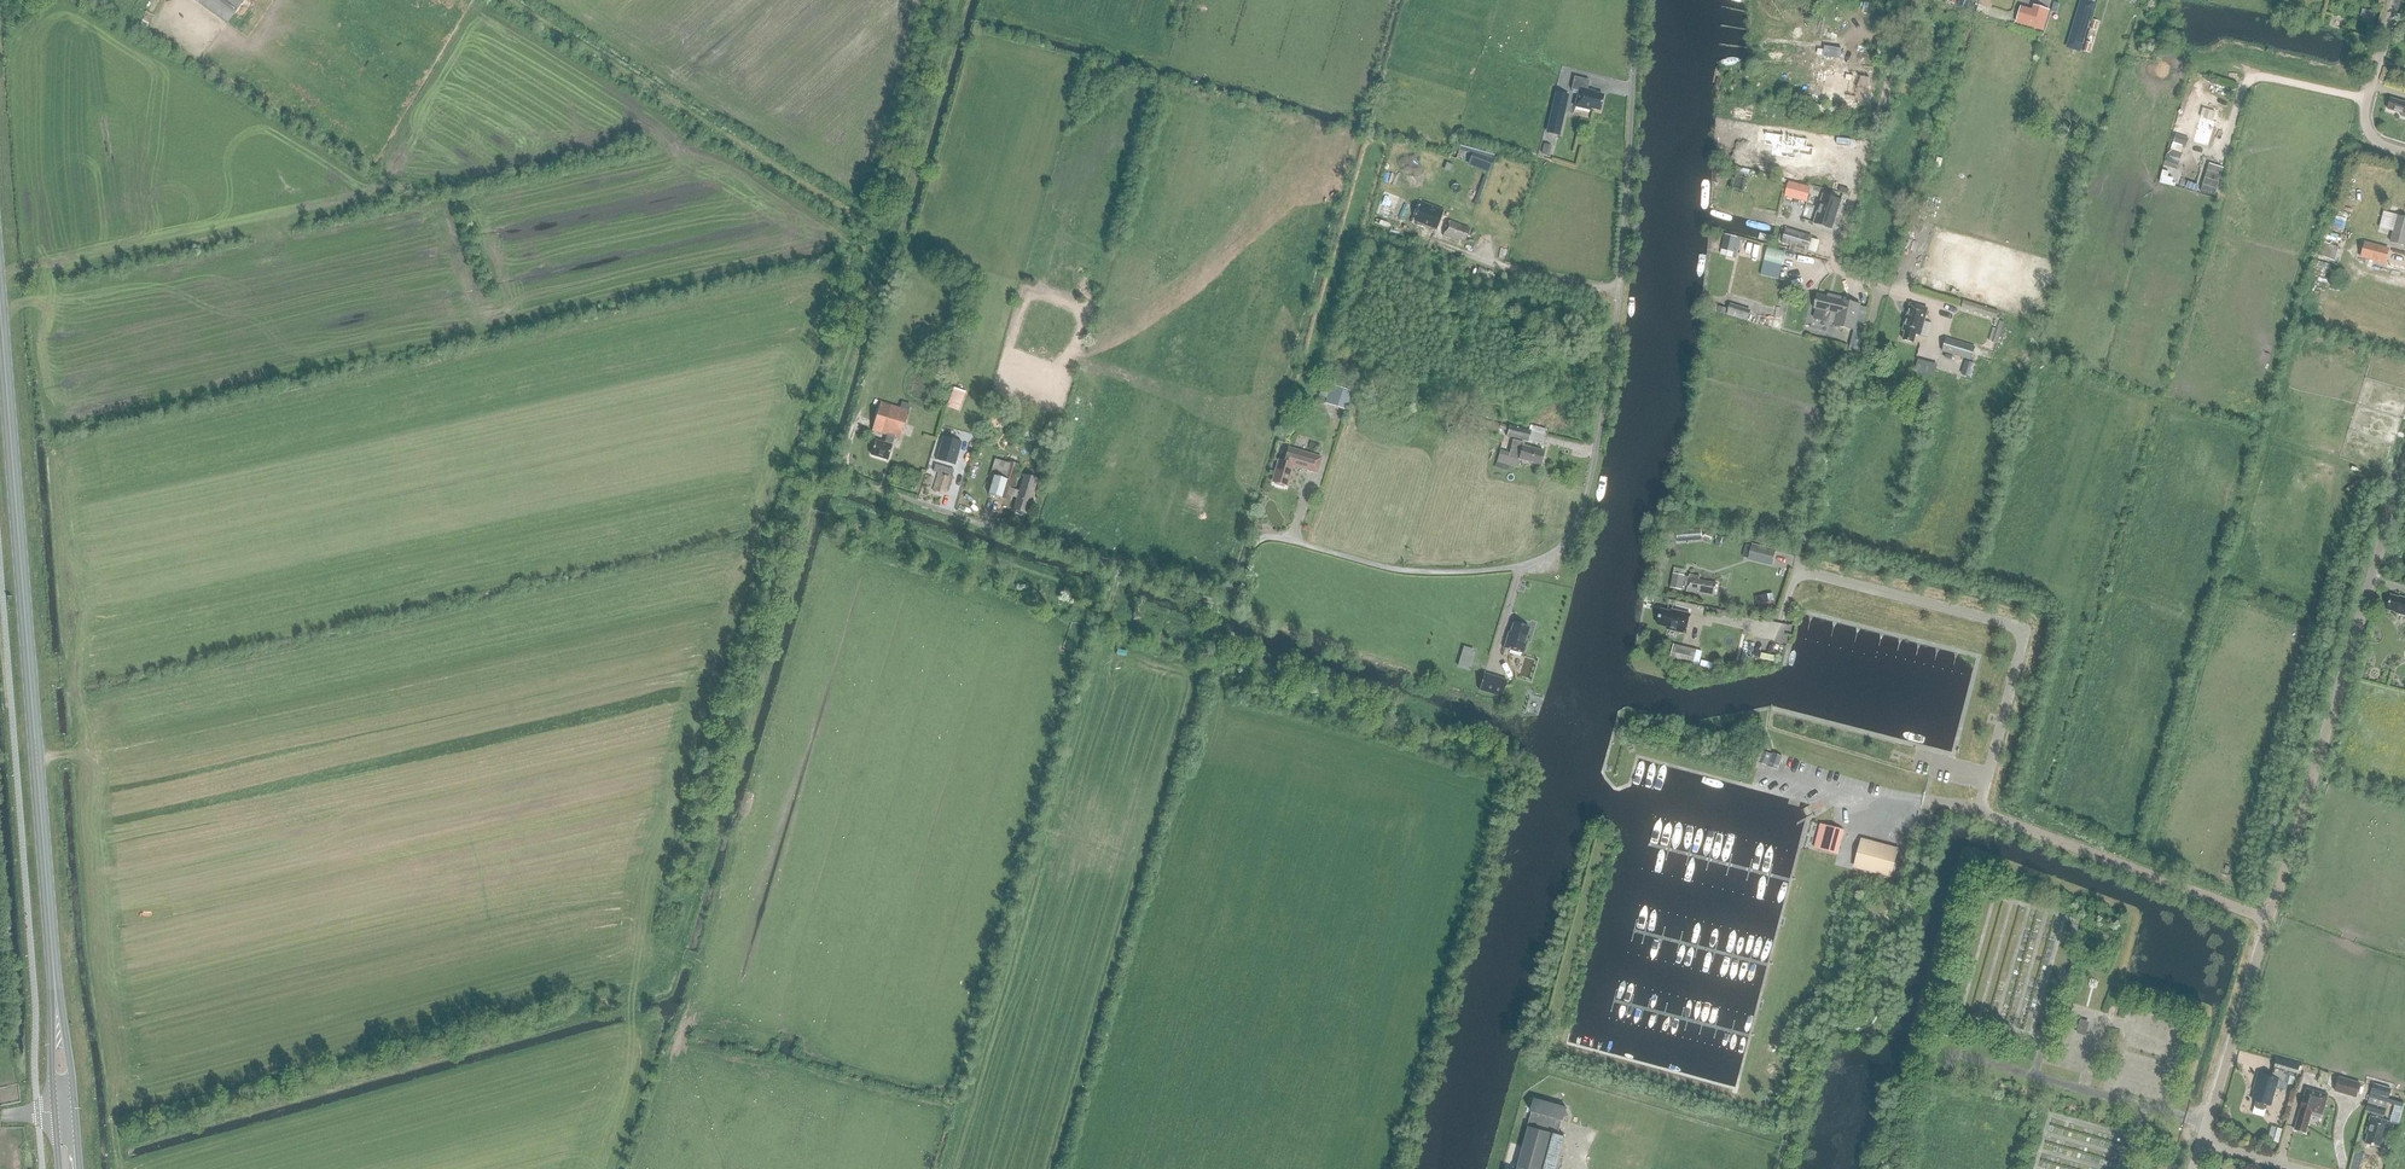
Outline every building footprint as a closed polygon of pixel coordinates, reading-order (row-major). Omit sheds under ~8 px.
[(227,23),(244,0),(195,0),(227,23)] [(2020,6),(2015,22),(2043,31),(2049,10),(2033,5),(2031,9),(2020,6)] [(2077,14),(2069,40),(2081,43),(2079,50),(2089,18),(2077,14)] [(1845,48),(1845,63),(1877,64),(1877,48),(1845,48)] [(1808,74),(1802,93),(1814,96),(1814,98),(1823,101),(1823,99),(1834,103),(1840,84),(1829,81),(1830,78),(1823,76),(1822,79),(1808,74)] [(1574,106),(1590,110),(1590,108),(1599,110),(1603,94),(1594,92),(1594,91),(1587,89),(1589,80),(1575,77),(1572,89),(1577,90),(1574,106)] [(2390,98),(2387,109),(2401,113),(2401,116),(2404,117),(2404,103),(2390,98)] [(1554,103),(1549,126),(1559,128),(1564,106),(1554,103)] [(2212,121),(2215,112),(2202,108),(2193,139),(2202,142),(2204,135),(2210,137),(2215,121),(2212,121)] [(2181,126),(2196,130),(2201,113),(2186,109),(2181,126)] [(1769,156),(1795,160),(1796,155),(1811,157),(1813,148),(1806,147),(1807,140),(1788,137),(1789,135),(1788,135),(1787,137),(1782,136),(1783,134),(1782,134),(1781,136),(1764,133),(1762,145),(1771,146),(1769,156)] [(2175,135),(2173,143),(2185,147),(2188,139),(2175,135)] [(1459,150),(1492,159),(1495,151),(1461,142),(1459,150)] [(2172,184),(2175,172),(2166,169),(2163,182),(2172,184)] [(2209,189),(2216,190),(2217,179),(2211,178),(2209,189)] [(1785,197),(1806,202),(1809,187),(1788,183),(1785,197)] [(1814,223),(1831,229),(1840,200),(1823,195),(1814,223)] [(1415,222),(1435,230),(1441,213),(1442,210),(1422,202),(1415,222)] [(1443,233),(1442,236),(1458,242),(1459,239),(1464,240),(1469,228),(1448,220),(1449,216),(1441,213),(1435,230),(1443,233)] [(2397,216),(2390,242),(2404,246),(2404,218),(2397,216)] [(1785,228),(1781,243),(1792,246),(1792,247),(1807,252),(1812,236),(1785,228)] [(1722,245),(1734,247),(1737,237),(1725,234),(1722,245)] [(2365,243),(2361,257),(2384,263),(2387,249),(2365,243)] [(1456,266),(1458,260),(1450,257),(1448,262),(1456,266)] [(1841,300),(1842,298),(1827,294),(1826,297),(1817,294),(1813,309),(1816,310),(1814,318),(1828,322),(1830,313),(1837,315),(1835,325),(1854,330),(1860,304),(1841,300)] [(1968,302),(1966,308),(1979,312),(1980,306),(1968,302)] [(1903,340),(1913,343),(1915,334),(1920,335),(1927,309),(1910,304),(1902,331),(1905,331),(1903,340)] [(1727,314),(1740,319),(1743,309),(1729,305),(1727,314)] [(1983,307),(1982,313),(1997,318),(1999,312),(1983,307)] [(1996,343),(2003,323),(1998,321),(1992,342),(1996,343)] [(1941,351),(1971,360),(1975,346),(1945,337),(1941,351)] [(1965,374),(1974,375),(1976,362),(1967,360),(1965,374)] [(1325,403),(1345,410),(1351,391),(1331,385),(1325,403)] [(876,439),(871,455),(887,460),(894,438),(900,440),(909,410),(881,402),(872,431),(886,435),(884,442),(876,439)] [(953,415),(961,416),(962,405),(954,405),(953,415)] [(1507,436),(1528,441),(1530,431),(1510,426),(1507,436)] [(943,437),(936,460),(954,465),(961,442),(943,437)] [(1510,456),(1541,464),(1545,452),(1524,446),(1525,443),(1514,440),(1510,456)] [(1289,448),(1285,462),(1279,460),(1276,470),(1278,470),(1275,482),(1277,483),(1277,484),(1284,486),(1284,485),(1287,485),(1290,474),(1292,474),(1295,465),(1307,468),(1306,469),(1318,473),(1323,457),(1289,448)] [(988,494),(1007,500),(1018,464),(1007,460),(1001,477),(994,475),(988,494)] [(938,472),(933,491),(944,494),(945,490),(948,491),(953,476),(952,475),(953,469),(935,464),(933,471),(938,472)] [(1013,489),(1011,496),(1016,498),(1013,508),(1013,509),(1026,514),(1038,479),(1024,475),(1019,491),(1013,489)] [(1676,530),(1677,538),(1702,536),(1701,529),(1676,530)] [(1703,537),(1710,540),(1713,533),(1706,530),(1703,537)] [(1748,560),(1772,566),(1775,550),(1751,544),(1748,560)] [(1714,596),(1716,583),(1699,580),(1700,577),(1689,574),(1688,582),(1683,581),(1684,576),(1674,574),(1671,587),(1681,589),(1682,585),(1687,586),(1686,591),(1714,596)] [(1773,593),(1755,596),(1756,604),(1759,604),(1771,602),(1775,601),(1773,593)] [(2399,597),(2399,598),(2390,595),(2386,610),(2395,612),(2395,613),(2404,616),(2404,598),(2399,597)] [(1661,609),(1657,625),(1667,627),(1667,629),(1677,632),(1685,634),(1687,627),(1690,614),(1671,610),(1671,612),(1661,609)] [(1505,648),(1524,654),(1528,642),(1526,641),(1530,627),(1515,622),(1512,632),(1510,631),(1505,648)] [(1670,659),(1693,665),(1696,650),(1673,644),(1670,659)] [(1466,645),(1460,665),(1471,669),(1477,649),(1466,645)] [(1480,690),(1503,697),(1508,681),(1485,674),(1480,690)] [(1759,763),(1766,766),(1771,754),(1764,752),(1759,763)] [(1769,767),(1778,770),(1783,757),(1774,754),(1769,767)] [(1821,825),(1815,848),(1838,854),(1844,831),(1821,825)] [(1855,866),(1889,875),(1896,849),(1862,840),(1855,866)] [(2252,1100),(2256,1101),(2254,1106),(2256,1108),(2262,1110),(2263,1110),(2265,1109),(2267,1104),(2270,1105),(2275,1087),(2285,1090),(2289,1076),(2297,1078),(2300,1066),(2276,1059),(2273,1070),(2271,1077),(2258,1073),(2255,1084),(2257,1085),(2252,1100)] [(2334,1091),(2356,1098),(2360,1083),(2338,1076),(2334,1091)] [(2294,1129),(2305,1133),(2311,1112),(2322,1115),(2327,1095),(2306,1089),(2304,1097),(2294,1129)] [(2368,1134),(2365,1144),(2379,1148),(2384,1133),(2386,1134),(2389,1123),(2390,1122),(2382,1120),(2386,1108),(2387,1103),(2388,1099),(2370,1094),(2367,1102),(2365,1111),(2372,1113),(2371,1117),(2370,1116),(2365,1133),(2368,1134)] [(1564,1138),(1552,1134),(1554,1124),(1552,1123),(1553,1120),(1562,1122),(1563,1119),(1567,1116),(1565,1112),(1565,1109),(1563,1108),(1560,1103),(1555,1106),(1533,1100),(1533,1103),(1528,1105),(1531,1110),(1530,1113),(1534,1114),(1530,1128),(1528,1128),(1517,1168),(1512,1167),(1512,1168),(1555,1168),(1564,1138)]
